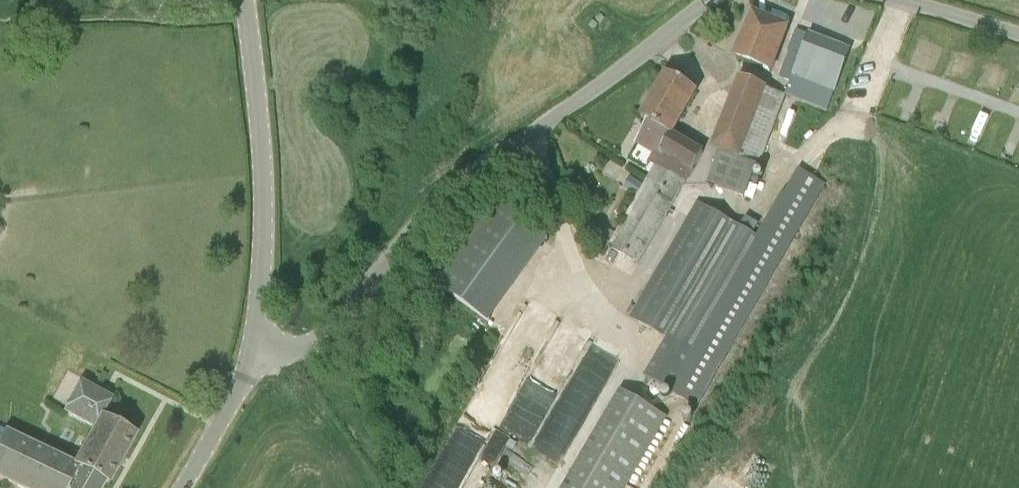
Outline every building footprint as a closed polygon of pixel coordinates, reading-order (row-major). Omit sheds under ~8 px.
[(771,71),(789,26),(754,13),(737,58),(771,71)] [(828,110),(843,69),(850,50),(798,30),(779,76),(791,81),(786,95),(828,110)] [(920,53),(939,61),(945,47),(926,39),(920,53)] [(670,134),(671,135),(697,91),(667,73),(641,117),(649,122),(670,134)] [(767,90),(768,87),(741,77),(716,147),(760,163),(786,95),(767,90)] [(658,147),(654,152),(660,151),(670,134),(649,122),(640,137),(658,147)] [(703,153),(671,135),(670,134),(660,151),(663,152),(693,170),(703,153)] [(695,171),(693,170),(663,152),(646,181),(645,181),(643,185),(630,178),(624,187),(637,194),(610,241),(600,236),(591,250),(603,257),(609,247),(639,265),(686,183),(688,184),(695,171)] [(757,236),(697,201),(629,317),(666,338),(643,375),(669,389),(757,236)] [(495,214),(443,289),(486,320),(539,245),(495,214)] [(388,334),(397,340),(407,325),(398,319),(388,334)] [(558,455),(621,363),(600,349),(537,440),(558,455)] [(5,430),(0,427),(0,477),(23,487),(103,487),(106,483),(109,485),(136,436),(103,417),(111,402),(83,386),(67,415),(93,429),(74,464),(5,430)] [(569,487),(627,487),(663,414),(617,391),(569,487)] [(426,487),(465,487),(475,468),(446,452),(426,487)]
